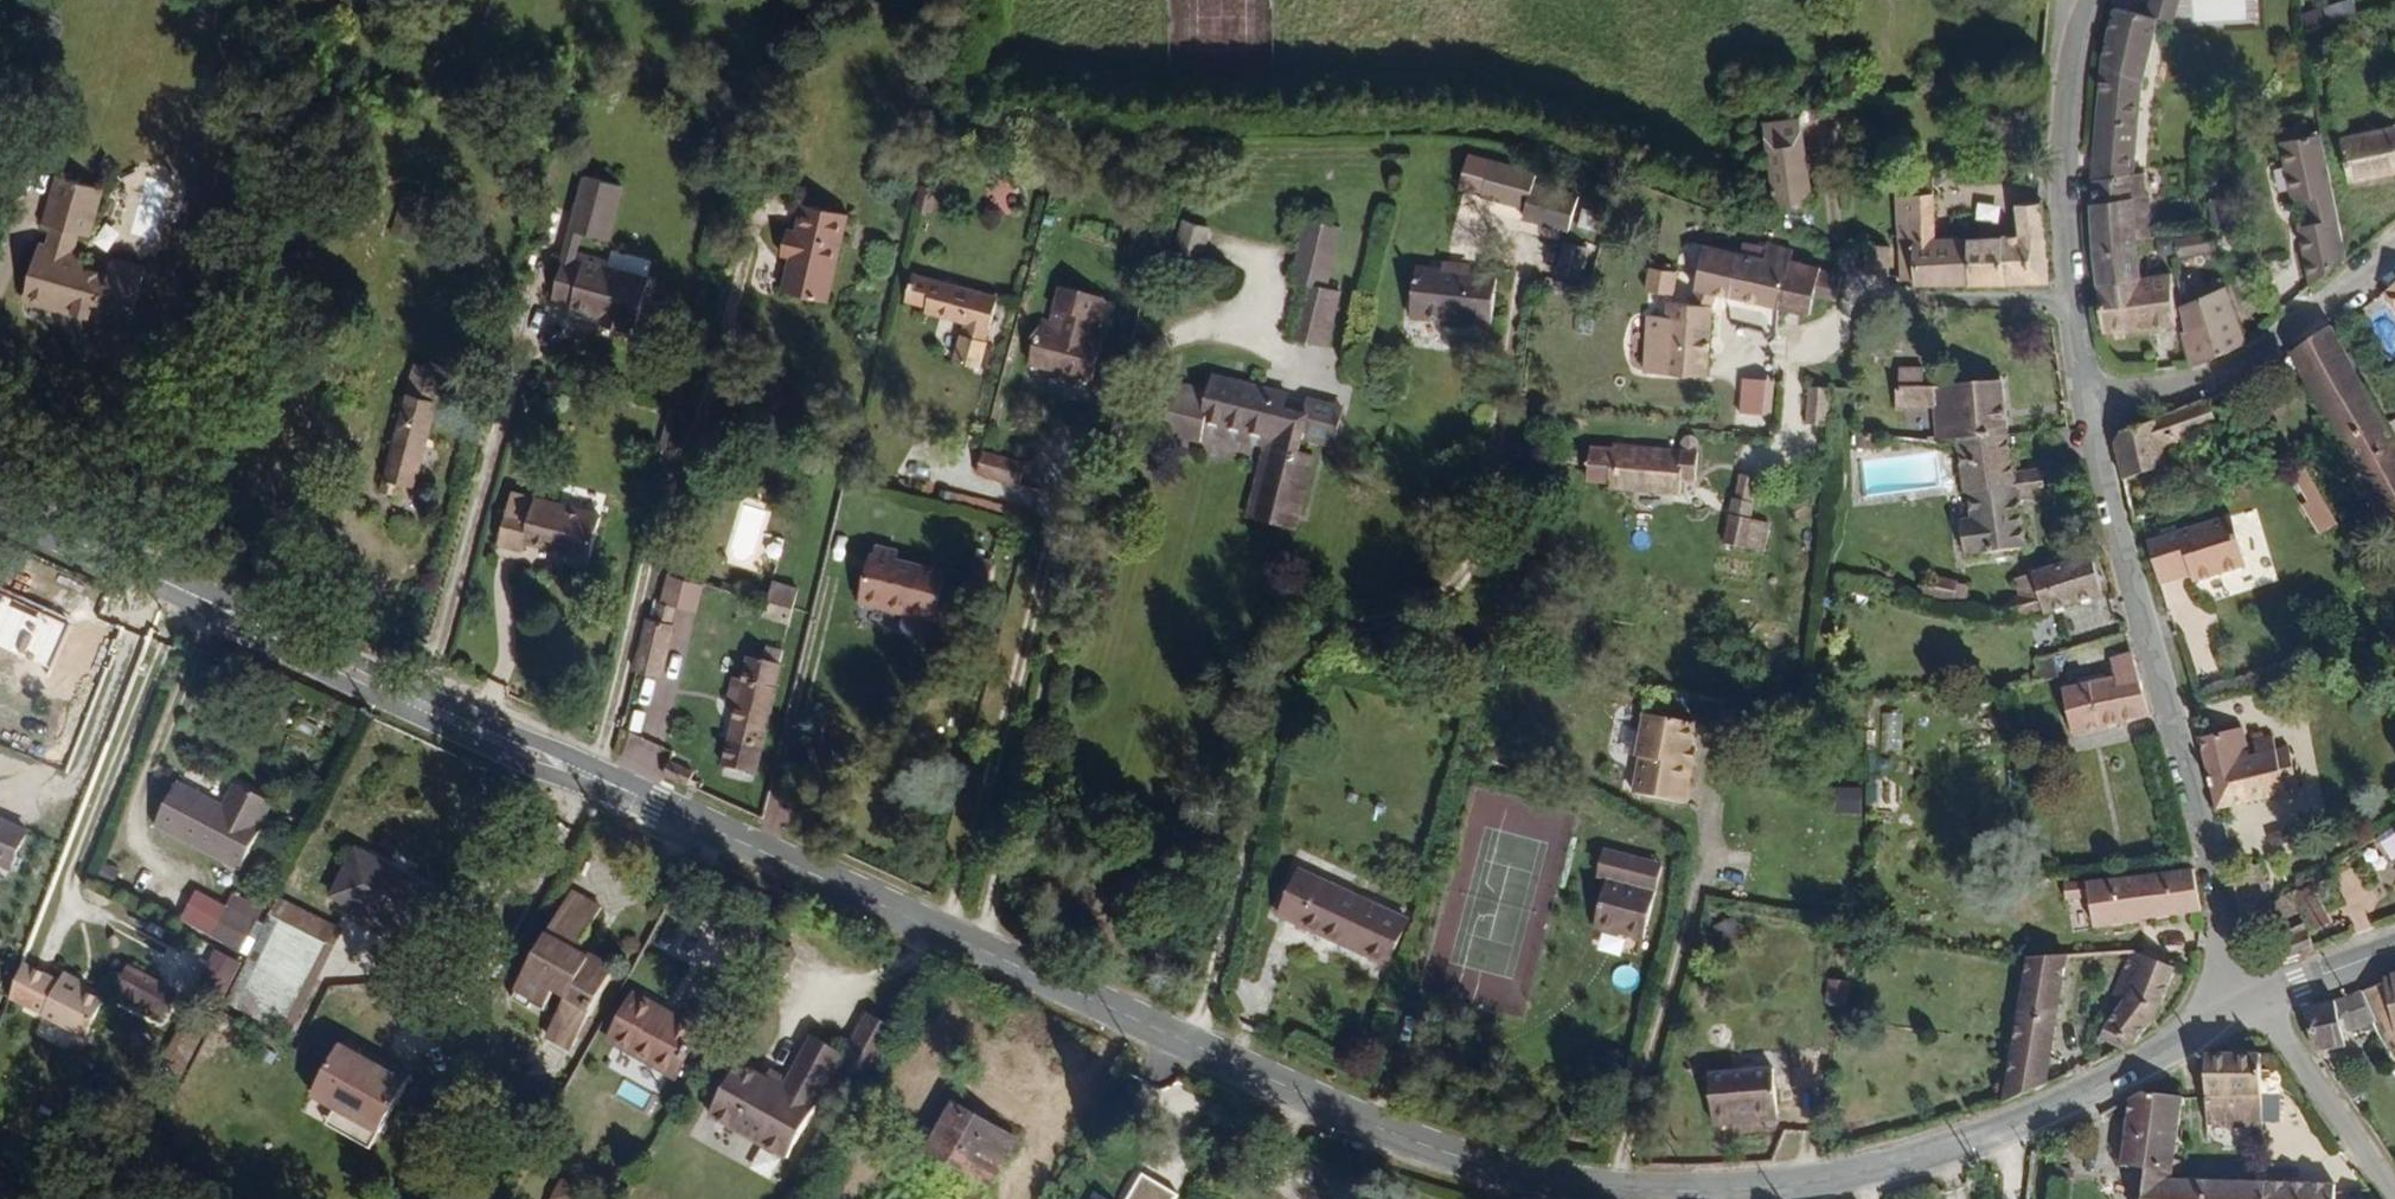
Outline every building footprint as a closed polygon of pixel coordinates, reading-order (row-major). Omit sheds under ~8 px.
[(1159,74),(1293,71),(1292,0),(1158,0),(1159,74)] [(2140,282),(2139,246),(2156,242),(2153,200),(2146,199),(2147,161),(2157,160),(2156,146),(2181,146),(2180,130),(2148,121),(2161,34),(2176,38),(2190,0),(2163,0),(2153,26),(2123,17),(2107,86),(2097,206),(2096,252),(2100,289),(2101,289),(2140,282)] [(1785,214),(1822,212),(1817,127),(1781,130),(1785,214)] [(2347,142),(2353,187),(2394,180),(2394,135),(2347,142)] [(2322,233),(2343,228),(2328,146),(2292,153),(2302,207),(2316,206),(2322,233)] [(1528,201),(1529,163),(1476,161),(1474,199),(1528,201)] [(1584,195),(1540,179),(1527,214),(1574,229),(1584,195)] [(919,184),(913,207),(930,212),(936,188),(919,184)] [(2038,295),(2034,210),(2009,211),(2008,245),(1928,247),(1922,184),(1900,187),(1900,201),(1886,202),(1889,247),(1896,247),(1899,293),(1907,294),(1907,298),(2038,295)] [(71,236),(95,242),(105,245),(115,198),(75,187),(62,233),(71,236)] [(390,233),(416,240),(428,196),(402,189),(390,233)] [(598,231),(594,249),(622,254),(634,201),(597,192),(589,229),(598,231)] [(1348,212),(1315,204),(1300,266),(1314,269),(1299,324),(1335,332),(1348,275),(1334,273),(1348,212)] [(1214,212),(1190,207),(1183,237),(1208,242),(1214,212)] [(840,312),(861,227),(818,217),(812,245),(800,244),(794,265),(806,269),(798,300),(840,312)] [(588,278),(594,249),(598,231),(589,229),(580,275),(588,278)] [(1561,232),(1554,277),(1588,282),(1595,237),(1561,232)] [(2173,240),(2175,256),(2211,250),(2207,235),(2173,240)] [(90,263),(95,242),(71,236),(67,256),(90,263)] [(107,268),(90,263),(67,256),(56,253),(43,307),(117,329),(123,315),(153,324),(165,279),(134,270),(130,286),(105,278),(107,268)] [(1790,269),(1772,262),(1767,274),(1709,258),(1695,314),(1670,314),(1671,322),(1646,323),(1645,369),(1657,369),(1656,377),(1666,378),(1666,387),(1711,386),(1712,316),(1718,306),(1779,324),(1791,285),(1793,274),(1790,269)] [(1501,275),(1421,263),(1416,312),(1495,323),(1501,275)] [(1858,267),(1858,292),(1880,293),(1878,268),(1858,267)] [(599,282),(588,278),(580,275),(570,314),(589,320),(588,324),(620,332),(619,340),(645,348),(649,339),(653,340),(664,297),(600,279),(599,282)] [(1008,294),(922,277),(917,303),(936,307),(936,313),(975,321),(968,360),(996,366),(1008,294)] [(1651,296),(1678,300),(1680,282),(1654,278),(1651,296)] [(2223,365),(2247,348),(2229,279),(2181,289),(2191,333),(2187,332),(2195,371),(2223,365)] [(2095,310),(2100,338),(2118,337),(2180,328),(2171,280),(2140,282),(2101,289),(2100,309),(2095,310)] [(1111,289),(1069,281),(1061,316),(1050,314),(1042,358),(1106,371),(1114,328),(1100,324),(1102,313),(1106,313),(1111,289)] [(1791,285),(1779,324),(1809,333),(1812,317),(1832,323),(1839,302),(1821,296),(1822,293),(1791,285)] [(2394,425),(2394,418),(2347,329),(2308,353),(2353,445),(2394,425)] [(1271,485),(1310,493),(1322,441),(1310,437),(1314,422),(1345,432),(1355,393),(1321,385),(1317,402),(1293,397),(1295,380),(1221,364),(1218,378),(1187,372),(1177,420),(1209,428),(1210,418),(1211,411),(1284,426),(1271,485)] [(2237,383),(2244,396),(2263,387),(2259,374),(2237,383)] [(1738,379),(1737,421),(1771,422),(1772,380),(1738,379)] [(1890,381),(1891,398),(1916,396),(1914,379),(1890,381)] [(2132,436),(2140,474),(2189,458),(2186,445),(2200,440),(2199,429),(2234,415),(2223,389),(2147,424),(2132,436)] [(1951,450),(1998,446),(1991,393),(1916,396),(1891,398),(1892,414),(1924,412),(1923,451),(1951,450)] [(1831,406),(1808,404),(1803,442),(1826,447),(1831,406)] [(1305,512),(1310,493),(1271,485),(1284,426),(1211,411),(1210,418),(1275,433),(1260,500),(1305,512)] [(2353,445),(2394,529),(2394,425),(2353,445)] [(446,441),(416,433),(381,557),(398,561),(400,549),(429,558),(453,472),(440,470),(446,441)] [(1618,442),(1618,453),(1642,457),(1642,446),(1618,442)] [(1642,457),(1618,453),(1617,456),(1595,454),(1589,484),(1612,488),(1612,495),(1682,507),(1684,493),(1696,494),(1703,454),(1698,449),(1693,446),(1687,450),(1683,457),(1683,463),(1642,457)] [(1880,447),(1863,446),(1863,456),(1879,458),(1880,447)] [(2004,487),(1998,446),(1951,450),(1959,514),(1963,512),(1965,539),(1955,540),(1960,574),(2020,568),(2014,518),(2039,514),(2035,485),(2004,487)] [(1036,460),(994,449),(989,468),(1031,480),(1036,460)] [(2331,537),(2350,527),(2320,471),(2308,476),(2321,500),(2313,504),(2331,537)] [(1736,512),(1752,517),(1757,497),(1740,492),(1736,512)] [(755,565),(766,509),(737,503),(727,560),(755,565)] [(589,568),(588,576),(607,580),(619,531),(533,511),(519,559),(543,566),(544,556),(578,564),(589,568)] [(1747,533),(1752,517),(1736,512),(1724,559),(1747,566),(1753,535),(1747,533)] [(2161,537),(2171,573),(2193,567),(2192,562),(2201,561),(2203,570),(2205,576),(2260,564),(2246,515),(2161,537)] [(2054,572),(2076,565),(2072,548),(2050,554),(2054,572)] [(989,585),(997,552),(980,549),(971,582),(989,585)] [(913,555),(893,551),(892,560),(888,560),(877,611),(948,628),(959,576),(911,565),(913,555)] [(2193,567),(2171,573),(2172,577),(2203,570),(2201,561),(2192,562),(2193,567)] [(577,572),(588,576),(589,568),(578,564),(577,572)] [(2087,604),(2076,565),(2054,572),(2024,580),(2035,617),(2045,616),(2087,604)] [(2013,603),(2018,619),(2035,617),(2024,580),(2007,585),(2013,603)] [(655,678),(684,685),(697,635),(692,633),(697,616),(716,621),(722,591),(687,583),(676,627),(668,626),(655,678)] [(1945,617),(1949,600),(1919,586),(1913,603),(1945,617)] [(785,594),(781,610),(808,618),(812,603),(785,594)] [(1960,604),(1949,600),(1945,617),(1954,621),(1960,604)] [(2001,607),(2003,620),(2018,619),(2013,603),(2001,607)] [(808,618),(781,610),(777,625),(804,633),(808,618)] [(757,709),(754,723),(740,776),(767,786),(797,678),(793,674),(796,662),(779,657),(778,669),(764,667),(758,690),(748,688),(744,704),(757,709)] [(2060,659),(2036,658),(2036,675),(2059,676),(2060,659)] [(2101,687),(2045,704),(2059,746),(2133,724),(2115,664),(2096,668),(2101,687)] [(740,717),(754,723),(757,709),(744,704),(740,717)] [(1878,749),(1901,751),(1903,713),(1881,712),(1878,749)] [(1680,765),(1682,750),(1687,726),(1637,715),(1628,759),(1632,761),(1626,796),(1677,806),(1685,766),(1680,765)] [(2254,750),(2250,725),(2209,729),(2224,803),(2305,790),(2299,744),(2283,745),(2281,732),(2262,735),(2264,749),(2254,750)] [(713,783),(690,773),(685,784),(708,795),(713,783)] [(1861,813),(1862,786),(1834,785),(1833,812),(1861,813)] [(282,810),(249,796),(237,816),(190,793),(169,836),(250,877),(271,841),(271,833),(282,810)] [(5,861),(20,868),(38,835),(0,816),(0,858),(5,861)] [(2383,834),(2394,856),(2394,828),(2383,834)] [(425,905),(433,890),(360,851),(336,897),(418,940),(435,911),(425,905)] [(1600,880),(1596,892),(1645,901),(1647,894),(1639,892),(1647,866),(1596,851),(1588,876),(1600,880)] [(1653,868),(1647,866),(1639,892),(1647,894),(1653,868)] [(1407,919),(1300,869),(1280,911),(1387,963),(1407,919)] [(2182,917),(2174,877),(2041,902),(2043,913),(2067,908),(2075,937),(2182,917)] [(443,895),(433,890),(425,905),(435,911),(443,895)] [(602,908),(573,891),(514,997),(530,1007),(533,1001),(546,1010),(558,988),(571,995),(548,1032),(572,1044),(615,970),(581,948),(602,908)] [(1645,901),(1596,892),(1585,927),(1632,943),(1645,901)] [(290,902),(236,1002),(252,1010),(295,924),(338,947),(346,932),(290,902)] [(2316,920),(2304,924),(2306,930),(2303,931),(2306,945),(2324,940),(2316,920)] [(295,924),(252,1010),(294,1032),(338,947),(295,924)] [(2303,931),(2283,938),(2288,954),(2307,948),(2306,945),(2303,931)] [(234,980),(239,959),(220,954),(214,974),(234,980)] [(2081,1045),(2105,1055),(2121,1047),(2138,1017),(2157,976),(2112,960),(2096,1004),(2106,1010),(2081,1045)] [(2010,965),(1987,1108),(2016,1096),(2029,1089),(2050,965),(2010,965)] [(74,991),(38,971),(26,1005),(58,1021),(58,1022),(101,1043),(119,1008),(91,994),(93,988),(78,982),(74,991)] [(161,1019),(175,1001),(142,975),(128,993),(161,1019)] [(1826,979),(1825,1003),(1845,1004),(1846,980),(1826,979)] [(2394,1031),(2394,986),(2370,991),(2387,1019),(2394,1031)] [(2356,1026),(2387,1019),(2370,991),(2317,1010),(2331,1062),(2364,1056),(2356,1026)] [(703,1031),(637,994),(611,1039),(679,1076),(703,1031)] [(186,1009),(175,1001),(161,1019),(170,1027),(186,1009)] [(877,1080),(908,1029),(876,1011),(852,1051),(819,1033),(794,1078),(790,1084),(773,1075),(747,1059),(725,1095),(717,1111),(794,1155),(829,1094),(847,1063),(855,1068),(877,1080)] [(419,1064),(391,1048),(386,1057),(380,1052),(380,1050),(374,1046),(369,1043),(368,1037),(359,1033),(352,1035),(350,1032),(324,1076),(347,1090),(344,1097),(387,1122),(419,1064)] [(386,1057),(391,1048),(378,1041),(374,1046),(380,1050),(380,1052),(386,1057)] [(202,1056),(188,1050),(180,1067),(192,1075),(202,1056)] [(2270,1127),(2264,1061),(2214,1060),(2208,1063),(2214,1128),(2270,1127)] [(837,1099),(855,1068),(847,1063),(829,1094),(837,1099)] [(790,1084),(794,1078),(777,1069),(773,1075),(790,1084)] [(1722,1115),(1764,1110),(1759,1070),(1694,1076),(1701,1125),(1722,1122),(1722,1115)] [(2343,1092),(2358,1112),(2365,1106),(2350,1086),(2343,1092)] [(2161,1176),(2185,1178),(2187,1105),(2154,1096),(2137,1105),(2136,1175),(2161,1176)] [(378,1138),(387,1122),(344,1097),(335,1113),(378,1138)] [(1020,1144),(961,1108),(930,1161),(956,1177),(963,1168),(995,1187),(1020,1144)] [(1764,1118),(1764,1110),(1722,1115),(1722,1122),(1764,1118)] [(2277,1189),(2185,1187),(2185,1178),(2161,1176),(2158,1198),(2277,1198),(2277,1189)] [(580,1183),(554,1177),(549,1198),(576,1198),(580,1183)] [(2341,1191),(2277,1189),(2277,1198),(2341,1198),(2341,1191)]
